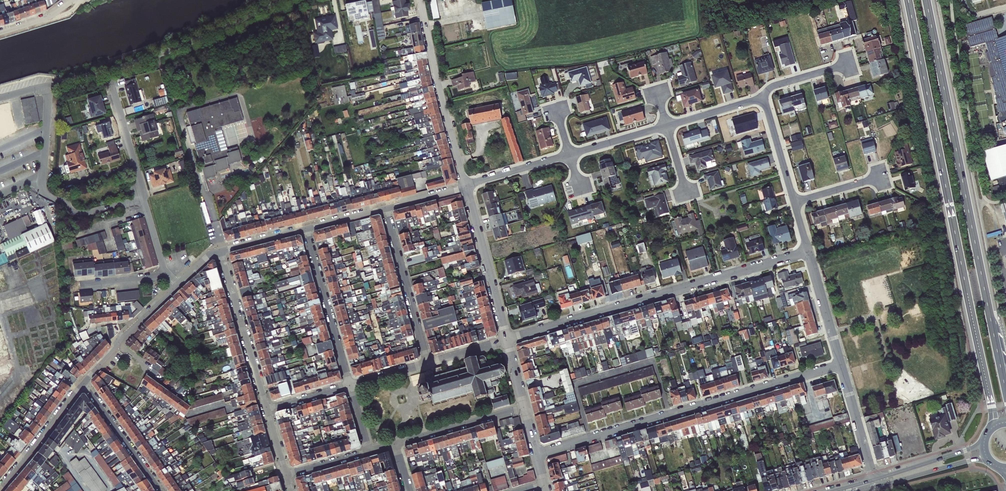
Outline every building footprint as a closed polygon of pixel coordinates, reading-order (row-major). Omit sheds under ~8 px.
[(20,20),(25,18),(20,1),(20,0),(14,0),(15,3),(20,20)] [(25,18),(30,16),(25,0),(23,0),(20,1),(25,18)] [(30,16),(35,15),(31,0),(25,0),(30,16)] [(35,15),(40,13),(37,0),(31,0),(35,15)] [(43,0),(37,0),(40,13),(46,11),(43,0)] [(46,11),(61,0),(43,0),(46,11)] [(372,1),(373,12),(374,14),(380,13),(378,0),(372,1)] [(409,7),(408,4),(406,5),(405,0),(400,0),(392,2),(393,10),(409,7)] [(430,0),(434,20),(440,19),(436,0),(432,0),(430,0)] [(482,4),(487,29),(516,23),(511,0),(501,0),(482,4)] [(365,1),(364,1),(364,2),(347,5),(348,12),(350,22),(368,18),(367,13),(373,12),(372,1),(365,3),(365,1)] [(840,24),(844,39),(856,35),(852,21),(856,20),(851,1),(838,4),(839,10),(846,9),(849,22),(840,24)] [(11,9),(15,22),(20,20),(15,3),(10,5),(11,9)] [(4,25),(9,24),(5,11),(3,4),(0,5),(0,11),(1,16),(4,25)] [(409,7),(393,10),(395,19),(408,16),(407,11),(409,10),(409,7)] [(5,11),(9,24),(15,22),(11,9),(5,11)] [(380,13),(374,14),(376,28),(383,26),(380,13)] [(317,32),(312,32),(314,43),(333,40),(331,31),(338,29),(335,15),(314,19),(317,32)] [(998,39),(992,17),(964,26),(970,48),(985,43),(988,52),(991,62),(991,63),(995,77),(991,78),(993,85),(992,85),(995,92),(996,92),(997,95),(995,97),(996,98),(995,99),(997,105),(996,105),(999,114),(997,116),(1000,123),(1005,122),(1005,79),(995,40),(998,39)] [(411,34),(420,33),(418,23),(409,25),(411,34)] [(840,24),(828,28),(832,42),(844,39),(840,24)] [(383,26),(376,28),(378,40),(385,39),(383,26)] [(832,42),(828,28),(817,31),(821,46),(832,42)] [(373,30),(368,31),(372,48),(376,47),(373,30)] [(866,53),(881,48),(875,32),(866,34),(868,39),(862,40),(866,53)] [(420,33),(411,34),(409,35),(411,44),(412,44),(412,48),(423,46),(420,33)] [(787,37),(777,40),(779,46),(782,54),(779,55),(782,65),(785,64),(785,67),(795,64),(787,37)] [(998,39),(995,40),(1005,79),(1005,37),(998,39)] [(317,45),(311,46),(313,58),(319,57),(317,45)] [(346,45),(333,47),(335,54),(347,51),(346,45)] [(423,46),(412,48),(401,49),(402,54),(406,54),(406,56),(407,56),(424,53),(423,46)] [(881,48),(866,53),(869,64),(884,60),(881,48)] [(696,51),(692,56),(695,59),(701,54),(700,50),(696,51)] [(424,53),(407,56),(408,62),(409,61),(409,62),(425,59),(424,53)] [(667,53),(650,57),(652,65),(656,64),(659,75),(669,72),(673,65),(671,59),(669,60),(667,53)] [(769,56),(755,60),(759,74),(773,70),(769,56)] [(425,59),(409,62),(404,63),(405,67),(406,71),(427,66),(425,59)] [(884,60),(869,64),(874,78),(888,74),(884,60)] [(644,62),(627,66),(631,78),(648,74),(644,62)] [(682,75),(677,77),(680,86),(697,81),(691,62),(679,66),(682,75)] [(427,66),(406,71),(407,73),(404,74),(405,77),(428,71),(427,66)] [(567,73),(564,74),(567,80),(570,80),(571,83),(578,81),(580,87),(592,83),(587,67),(567,72),(567,73)] [(428,71),(405,77),(406,82),(429,76),(428,71)] [(728,71),(712,76),(716,87),(722,86),(724,93),(732,91),(730,85),(732,84),(728,71)] [(459,79),(452,80),(453,87),(457,86),(458,90),(470,87),(469,83),(476,82),(473,72),(462,75),(463,78),(459,79)] [(742,74),(736,76),(739,88),(748,85),(748,86),(754,85),(750,73),(742,76),(742,74)] [(429,76),(406,82),(407,87),(430,82),(429,76)] [(557,91),(555,84),(555,83),(552,84),(551,82),(549,83),(547,77),(540,79),(542,85),(539,86),(540,87),(539,88),(541,96),(542,96),(542,98),(555,94),(554,93),(557,92),(557,91)] [(430,82),(407,87),(409,92),(431,86),(430,82)] [(623,82),(612,86),(617,104),(636,99),(632,87),(625,89),(623,82)] [(126,86),(125,86),(127,94),(128,97),(128,98),(130,105),(141,102),(136,83),(126,86)] [(352,101),(350,96),(347,97),(344,85),(332,88),(335,105),(348,102),(352,101)] [(870,85),(858,88),(861,99),(873,96),(870,85)] [(431,86),(409,92),(406,93),(407,93),(400,95),(401,100),(413,97),(433,92),(431,86)] [(165,88),(158,90),(160,97),(161,97),(165,96),(165,95),(166,95),(167,95),(165,88)] [(825,88),(813,91),(817,105),(822,103),(821,101),(828,99),(825,88)] [(858,88),(846,91),(849,102),(861,99),(858,88)] [(518,117),(525,115),(533,113),(528,96),(530,96),(528,90),(516,93),(521,111),(516,112),(518,117)] [(698,91),(681,96),(682,100),(684,108),(692,106),(691,104),(701,101),(698,91)] [(849,102),(846,91),(835,95),(839,109),(850,106),(849,102)] [(433,92),(413,97),(414,103),(434,97),(433,92)] [(351,96),(350,96),(352,101),(365,98),(363,93),(355,95),(351,96)] [(587,94),(576,98),(580,113),(590,111),(588,102),(589,101),(587,94)] [(802,95),(790,98),(793,108),(797,107),(798,111),(806,109),(802,95)] [(166,96),(153,100),(155,107),(167,104),(166,103),(168,102),(166,96)] [(98,97),(88,100),(90,110),(88,110),(90,118),(103,114),(103,112),(104,112),(100,98),(99,98),(99,97),(98,97)] [(434,97),(414,103),(411,103),(413,109),(435,103),(434,97)] [(202,169),(205,179),(216,176),(215,172),(229,168),(227,164),(241,160),(238,150),(237,147),(227,150),(221,130),(215,131),(214,128),(243,120),(236,98),(186,112),(195,144),(194,144),(202,169)] [(793,108),(790,98),(779,101),(783,114),(794,111),(793,108)] [(897,102),(886,104),(888,110),(890,110),(891,111),(899,108),(897,102)] [(435,103),(413,109),(408,110),(410,115),(413,114),(437,108),(435,103)] [(499,105),(468,111),(471,124),(501,118),(499,105)] [(621,113),(623,120),(625,125),(645,119),(641,107),(621,113)] [(437,108),(413,114),(414,120),(438,114),(437,108)] [(153,114),(135,120),(138,128),(137,128),(138,131),(141,131),(141,133),(140,133),(141,136),(142,136),(143,141),(159,137),(157,131),(158,130),(153,114)] [(438,114),(414,120),(416,125),(440,119),(438,114)] [(753,114),(732,120),(736,134),(758,128),(753,114)] [(582,133),(581,135),(582,137),(587,136),(609,130),(605,117),(582,124),(585,132),(582,133)] [(509,118),(501,120),(516,164),(523,162),(509,118)] [(440,119),(416,125),(417,129),(421,129),(441,123),(440,119)] [(836,121),(828,124),(830,130),(838,127),(836,121)] [(441,123),(421,129),(423,138),(444,133),(441,123)] [(469,123),(462,125),(466,140),(467,140),(468,144),(474,142),(469,123)] [(549,128),(536,131),(541,149),(553,146),(549,132),(550,132),(549,128)] [(683,136),(682,137),(683,138),(685,145),(686,145),(687,148),(694,146),(693,143),(710,139),(707,130),(700,132),(699,129),(690,132),(690,133),(683,136)] [(307,131),(301,132),(307,151),(312,150),(307,131)] [(444,133),(423,138),(414,141),(415,143),(426,141),(426,143),(445,138),(444,133)] [(426,143),(425,144),(427,149),(446,144),(445,138),(426,143)] [(872,138),(861,141),(864,155),(876,152),(872,138)] [(750,139),(737,143),(739,148),(742,147),(745,156),(765,151),(762,140),(751,143),(750,139)] [(801,140),(790,143),(793,152),(804,148),(801,140)] [(642,146),(635,148),(638,161),(644,159),(645,162),(662,157),(661,154),(662,153),(658,141),(651,144),(651,145),(643,148),(642,146)] [(66,163),(64,166),(66,175),(70,173),(86,168),(78,143),(66,147),(68,155),(65,155),(67,161),(66,162),(66,163)] [(446,144),(427,149),(421,150),(422,153),(427,151),(428,154),(448,149),(446,144)] [(901,151),(895,153),(898,168),(912,164),(907,144),(900,146),(901,151)] [(108,148),(96,151),(100,165),(120,159),(115,145),(108,148)] [(982,152),(991,181),(1005,177),(1005,145),(982,152)] [(428,154),(427,154),(428,158),(431,157),(431,158),(449,154),(448,149),(428,154)] [(711,150),(688,157),(690,164),(695,163),(698,170),(707,168),(707,167),(712,166),(711,161),(714,160),(711,150)] [(258,153),(251,160),(254,164),(257,161),(260,163),(265,158),(258,153)] [(451,160),(450,154),(449,154),(431,158),(427,159),(429,164),(425,165),(426,167),(451,160)] [(844,155),(833,158),(837,173),(848,169),(844,155)] [(599,166),(601,171),(613,167),(612,163),(611,163),(610,159),(599,162),(600,166),(599,166)] [(767,159),(747,164),(751,177),(761,174),(760,171),(770,168),(767,159)] [(451,160),(426,167),(422,167),(423,172),(425,171),(440,167),(452,164),(451,160)] [(452,164),(440,167),(443,179),(426,184),(427,190),(455,183),(456,181),(452,164)] [(665,164),(647,170),(651,186),(654,185),(655,186),(669,182),(666,171),(667,171),(665,164)] [(810,164),(798,167),(803,183),(814,179),(810,164)] [(604,182),(605,185),(605,188),(608,187),(609,191),(616,189),(614,186),(620,184),(619,179),(617,179),(616,176),(613,167),(601,171),(604,182)] [(154,175),(150,176),(153,186),(173,181),(169,169),(165,170),(165,169),(154,173),(154,175)] [(423,172),(410,175),(411,179),(422,177),(422,178),(427,177),(425,171),(423,172)] [(718,172),(704,176),(705,180),(707,179),(710,190),(722,186),(724,186),(722,181),(721,181),(718,172)] [(911,172),(901,175),(905,190),(916,187),(911,172)] [(411,179),(410,175),(395,179),(396,182),(400,197),(415,193),(411,179)] [(382,185),(380,186),(384,201),(389,200),(385,183),(384,179),(381,180),(382,182),(381,182),(382,185)] [(373,180),(368,182),(374,204),(379,203),(374,184),(373,180)] [(360,188),(355,189),(360,208),(369,205),(364,187),(363,181),(359,182),(360,188)] [(355,209),(349,187),(347,182),(344,183),(345,187),(351,210),(355,209)] [(366,187),(364,187),(369,205),(374,204),(368,182),(364,183),(366,187)] [(376,183),(374,184),(379,203),(384,201),(380,186),(379,182),(376,182),(376,183)] [(390,182),(385,183),(389,200),(395,199),(390,183),(390,182)] [(396,182),(390,183),(395,199),(400,197),(396,182)] [(346,211),(340,189),(339,186),(335,188),(335,189),(334,189),(336,194),(341,212),(346,211)] [(352,186),(349,187),(355,209),(360,208),(355,189),(353,190),(352,186)] [(534,193),(533,191),(533,189),(525,191),(530,208),(556,201),(552,186),(543,188),(543,190),(534,193)] [(325,216),(330,215),(326,201),(322,187),(319,188),(320,191),(319,192),(322,206),(321,206),(324,217),(325,216)] [(345,187),(340,189),(346,211),(351,210),(345,187)] [(764,201),(774,198),(771,187),(761,190),(764,201)] [(318,218),(313,198),(311,190),(308,190),(311,203),(309,204),(313,220),(318,218)] [(486,206),(498,203),(499,203),(498,197),(494,198),(492,192),(483,195),(486,206)] [(289,226),(284,204),(281,194),(278,195),(281,209),(279,210),(279,211),(283,227),(289,226)] [(341,212),(336,194),(331,195),(332,199),(336,214),(341,212)] [(664,194),(654,197),(653,196),(644,199),(647,210),(654,208),(656,217),(669,213),(666,202),(665,203),(664,199),(665,199),(664,194)] [(460,195),(443,199),(445,206),(447,205),(462,202),(460,195)] [(319,196),(313,198),(318,218),(324,217),(321,206),(319,196)] [(294,207),(291,208),(295,224),(301,223),(295,200),(295,197),(292,198),(294,207)] [(898,197),(890,200),(893,211),(893,212),(897,211),(897,209),(904,207),(902,198),(898,199),(898,197)] [(313,220),(309,204),(307,204),(306,198),(302,199),(303,204),(308,221),(313,220)] [(774,198),(764,201),(763,201),(766,212),(771,210),(778,209),(774,198)] [(299,199),(295,200),(301,223),(308,221),(303,204),(300,205),(299,199)] [(332,199),(326,201),(330,215),(336,214),(332,199)] [(890,200),(878,203),(881,213),(882,215),(893,211),(890,200)] [(436,201),(431,202),(435,217),(440,216),(439,212),(438,208),(436,201)] [(857,201),(846,204),(850,217),(850,219),(862,215),(857,201)] [(431,202),(425,204),(430,222),(436,221),(435,217),(431,202)] [(462,202),(447,205),(449,212),(451,212),(464,208),(462,202)] [(290,203),(284,204),(289,226),(295,224),(291,208),(290,203)] [(498,203),(486,206),(489,218),(502,214),(498,203)] [(601,203),(590,206),(593,217),(604,214),(601,203)] [(881,213),(878,203),(867,206),(870,216),(881,213)] [(425,204),(420,205),(425,224),(430,222),(425,204)] [(846,204),(835,207),(838,221),(850,217),(846,204)] [(420,205),(415,206),(419,225),(420,228),(423,227),(422,224),(425,224),(420,205)] [(415,206),(409,208),(414,226),(419,225),(415,206)] [(579,209),(582,221),(587,219),(587,220),(594,219),(593,217),(590,206),(586,207),(579,209)] [(835,207),(823,211),(827,225),(839,222),(838,221),(835,207)] [(254,215),(251,216),(256,234),(261,233),(257,216),(255,208),(252,209),(254,215)] [(409,208),(404,209),(408,226),(410,233),(412,232),(411,227),(414,226),(409,208)] [(464,208),(451,212),(452,217),(450,218),(451,221),(458,220),(458,221),(455,222),(455,223),(452,224),(452,223),(443,225),(443,228),(453,226),(467,222),(464,208)] [(404,209),(398,211),(402,227),(408,226),(404,209)] [(582,221),(579,209),(572,211),(567,212),(571,225),(578,223),(577,222),(582,221)] [(273,211),(267,212),(272,230),(278,229),(273,212),(273,211)] [(279,211),(273,212),(278,229),(283,227),(279,211)] [(402,227),(398,211),(394,212),(393,214),(397,229),(403,228),(402,227)] [(827,225),(823,211),(812,214),(815,226),(820,224),(821,227),(827,225)] [(250,236),(245,218),(244,212),(239,213),(241,221),(245,237),(250,236)] [(272,230),(267,212),(262,213),(262,215),(267,231),(272,230)] [(502,214),(489,218),(493,229),(507,225),(508,225),(505,213),(502,214)] [(674,221),(671,222),(673,230),(674,230),(676,237),(680,236),(679,235),(697,230),(699,236),(703,235),(699,220),(696,221),(694,214),(688,215),(688,218),(682,219),(681,217),(674,219),(674,221)] [(17,258),(54,241),(46,223),(28,232),(26,227),(31,224),(27,215),(3,226),(9,240),(21,235),(27,248),(7,257),(9,261),(17,257),(17,258)] [(245,237),(241,221),(238,222),(236,215),(233,216),(234,218),(239,239),(245,237)] [(262,215),(257,216),(261,233),(267,231),(262,215)] [(379,216),(370,218),(371,224),(382,221),(381,217),(379,215),(379,216)] [(230,241),(225,222),(223,216),(219,221),(225,241),(227,242),(230,241)] [(251,216),(245,218),(250,236),(256,234),(251,216)] [(132,231),(146,227),(144,222),(143,218),(143,217),(133,220),(134,225),(131,226),(130,226),(132,231)] [(239,239),(234,218),(228,219),(229,221),(234,240),(239,239)] [(370,218),(360,220),(362,227),(371,224),(370,218)] [(360,220),(353,222),(355,229),(362,227),(360,220)] [(229,221),(225,222),(230,241),(234,240),(229,221)] [(371,224),(362,227),(363,232),(384,226),(382,221),(371,224)] [(353,222),(341,225),(346,243),(351,241),(350,238),(357,236),(356,234),(355,229),(353,222)] [(467,222),(453,226),(454,231),(455,231),(456,235),(470,232),(467,222)] [(746,224),(737,227),(738,232),(748,230),(746,224)] [(507,225),(493,229),(496,241),(508,237),(506,231),(509,230),(507,225)] [(775,225),(768,227),(773,244),(779,242),(782,241),(783,243),(790,240),(786,226),(776,229),(775,225)] [(363,232),(356,234),(357,236),(359,243),(386,236),(384,226),(363,232)] [(146,227),(132,231),(135,241),(149,237),(148,236),(147,231),(146,227)] [(335,227),(330,228),(334,244),(337,243),(338,247),(339,247),(340,251),(342,250),(340,246),(335,227)] [(330,228),(324,230),(328,243),(330,242),(331,245),(329,246),(329,248),(335,246),(334,244),(330,228)] [(324,230),(319,231),(324,249),(329,248),(329,246),(328,243),(324,230)] [(324,249),(319,231),(315,232),(314,232),(313,234),(318,251),(324,249)] [(404,235),(399,236),(401,242),(419,237),(418,231),(412,232),(410,233),(404,235)] [(470,232),(456,235),(456,237),(452,237),(454,242),(448,244),(448,247),(445,248),(446,251),(447,251),(473,244),(470,232)] [(590,233),(576,237),(578,245),(593,241),(590,233)] [(9,240),(1,244),(0,244),(0,248),(1,250),(0,250),(1,253),(5,251),(7,257),(27,248),(21,235),(9,240)] [(93,235),(86,237),(89,244),(91,244),(95,242),(93,235)] [(299,236),(296,237),(301,258),(307,256),(304,246),(302,237),(299,236)] [(386,236),(359,243),(359,244),(364,242),(366,247),(388,241),(386,236)] [(149,237),(135,241),(138,250),(151,246),(150,242),(148,238),(149,238),(149,237)] [(296,237),(290,238),(295,256),(298,255),(299,258),(301,258),(296,237)] [(419,237),(401,242),(402,248),(421,243),(419,237)] [(290,238),(285,240),(291,261),(293,260),(293,257),(295,256),(290,238)] [(725,249),(721,251),(724,262),(739,257),(733,238),(723,241),(725,249)] [(761,239),(745,243),(749,254),(764,250),(761,239)] [(285,240),(280,241),(285,259),(288,258),(289,261),(291,261),(285,240)] [(280,241),(275,242),(279,257),(280,261),(283,260),(284,262),(286,261),(285,259),(280,241)] [(388,241),(366,247),(368,253),(389,247),(388,241)] [(71,242),(61,243),(62,250),(72,248),(71,242)] [(275,242),(264,245),(268,260),(279,257),(275,242)] [(421,243),(402,248),(404,254),(422,249),(425,249),(424,242),(421,243)] [(637,246),(636,246),(638,253),(639,253),(640,254),(646,252),(644,243),(637,245),(637,246)] [(473,244),(447,251),(447,254),(450,253),(450,256),(475,250),(473,244)] [(264,245),(254,248),(257,258),(260,271),(270,268),(268,260),(264,245)] [(425,249),(422,249),(423,254),(438,250),(437,247),(437,245),(425,249)] [(151,246),(138,250),(140,260),(154,256),(153,252),(151,247),(152,247),(151,246)] [(324,249),(318,251),(320,257),(336,252),(335,246),(329,248),(324,249)] [(389,247),(368,253),(368,254),(373,253),(374,258),(391,253),(389,247)] [(703,247),(685,252),(691,271),(708,266),(703,247)] [(249,249),(244,250),(247,261),(249,261),(252,260),(249,249)] [(438,250),(423,254),(425,259),(439,255),(438,252),(438,250)] [(475,250),(450,256),(440,259),(442,268),(443,271),(460,267),(478,262),(475,250)] [(240,251),(234,253),(237,264),(243,263),(240,251)] [(336,252),(320,257),(321,263),(340,257),(338,251),(336,252)] [(8,262),(4,253),(0,255),(0,266),(8,262)] [(391,253),(374,258),(368,260),(370,265),(378,263),(392,259),(391,253)] [(154,256),(140,260),(142,265),(146,264),(147,268),(157,265),(157,264),(156,261),(154,256)] [(291,261),(289,261),(288,262),(290,267),(308,262),(307,256),(301,258),(299,258),(293,260),(291,261)] [(340,257),(321,263),(323,269),(342,263),(342,260),(341,257),(340,257)] [(508,268),(507,268),(509,275),(525,270),(521,257),(505,261),(506,262),(508,268)] [(392,259),(378,263),(380,268),(375,269),(376,269),(373,270),(374,273),(366,275),(366,277),(377,274),(395,269),(392,259)] [(677,259),(659,264),(663,278),(674,275),(675,276),(681,274),(677,259)] [(93,260),(83,261),(84,275),(94,274),(93,263),(93,260)] [(84,275),(83,261),(72,262),(74,276),(84,275)] [(113,261),(103,262),(105,276),(115,275),(113,263),(113,261)] [(198,274),(197,275),(200,279),(201,279),(202,281),(202,280),(201,278),(200,275),(218,269),(215,261),(213,261),(199,274),(198,274)] [(237,264),(232,266),(234,271),(250,266),(249,261),(247,261),(243,263),(237,264)] [(103,262),(93,263),(94,274),(95,277),(105,276),(103,262)] [(127,262),(120,262),(121,274),(130,273),(128,264),(128,263),(127,262)] [(308,262),(290,267),(291,273),(310,267),(308,262)] [(478,262),(460,267),(463,276),(467,275),(466,271),(470,271),(479,268),(478,262)] [(342,263),(323,269),(325,274),(348,268),(347,265),(345,265),(343,265),(342,263)] [(250,266),(234,271),(235,275),(252,270),(251,268),(250,266)] [(310,267),(291,273),(289,274),(290,277),(300,274),(301,276),(311,273),(310,267)] [(348,268),(325,274),(326,280),(347,274),(350,272),(349,267),(348,268)] [(220,275),(218,269),(200,275),(201,278),(202,280),(202,281),(220,275)] [(395,269),(377,274),(373,275),(374,281),(379,279),(396,274),(395,269)] [(656,282),(652,269),(647,271),(641,273),(641,274),(645,285),(656,282)] [(252,270),(235,275),(238,285),(253,280),(260,278),(259,274),(258,273),(253,275),(252,270)] [(591,290),(594,300),(605,297),(601,282),(593,284),(589,271),(586,272),(591,290)] [(545,272),(533,276),(535,281),(547,278),(545,272)] [(787,272),(777,275),(779,280),(781,279),(784,289),(793,287),(800,285),(799,284),(803,283),(800,274),(796,275),(795,274),(788,276),(787,272)] [(311,273),(301,276),(275,283),(277,289),(290,285),(289,283),(300,280),(301,283),(302,287),(315,283),(311,273)] [(347,274),(326,280),(328,286),(343,281),(342,279),(348,277),(347,274)] [(396,274),(379,279),(380,285),(398,280),(396,274)] [(641,274),(631,277),(634,288),(645,285),(641,274)] [(200,282),(199,283),(205,289),(206,288),(207,287),(210,286),(212,293),(224,289),(220,275),(202,281),(200,282)] [(413,287),(434,281),(429,276),(421,278),(412,282),(413,287)] [(620,280),(619,280),(623,291),(634,288),(631,277),(626,278),(620,280)] [(771,277),(763,279),(769,298),(773,297),(772,294),(775,293),(771,277)] [(194,278),(190,282),(200,293),(205,289),(199,283),(194,278)] [(472,278),(448,285),(448,289),(457,286),(457,288),(473,283),(472,278)] [(759,281),(756,282),(762,300),(769,298),(763,279),(759,280),(759,281)] [(253,280),(238,285),(240,294),(248,291),(251,290),(250,286),(255,285),(253,280)] [(343,281),(328,286),(329,292),(350,286),(349,280),(343,281)] [(398,280),(380,285),(374,287),(375,290),(381,289),(382,291),(400,286),(398,280)] [(534,280),(513,286),(516,297),(521,295),(522,299),(538,294),(537,293),(541,292),(539,284),(535,285),(534,280)] [(623,291),(619,280),(609,283),(612,295),(623,291)] [(434,281),(413,287),(414,292),(436,286),(434,281)] [(190,282),(186,285),(199,298),(200,298),(199,297),(201,294),(200,293),(190,282)] [(464,293),(485,287),(483,282),(462,287),(464,293)] [(753,282),(749,283),(754,301),(754,302),(762,300),(756,282),(753,283),(753,282)] [(315,283),(302,287),(294,290),(295,295),(316,289),(315,283)] [(749,283),(741,285),(746,303),(754,301),(749,283)] [(186,285),(183,289),(193,301),(195,302),(199,298),(186,285)] [(746,303),(741,285),(734,287),(738,300),(742,299),(743,304),(746,303)] [(350,286),(329,292),(331,298),(352,292),(350,286)] [(400,286),(382,291),(381,292),(381,294),(379,295),(378,296),(378,298),(380,297),(382,302),(402,296),(400,286)] [(436,286),(414,292),(416,296),(429,293),(437,291),(436,286)] [(485,287),(464,293),(462,293),(462,294),(463,294),(464,298),(486,292),(485,287)] [(183,289),(178,294),(191,308),(194,307),(190,303),(193,301),(183,289)] [(224,289),(212,293),(208,294),(209,298),(225,294),(224,289)] [(316,289),(295,295),(297,300),(307,297),(318,294),(316,289)] [(569,295),(568,292),(568,289),(556,293),(562,309),(573,306),(569,295)] [(727,289),(720,292),(723,303),(725,310),(729,309),(727,302),(730,302),(732,301),(730,293),(728,293),(727,289)] [(591,290),(580,292),(584,303),(594,300),(591,290)] [(91,291),(79,292),(80,303),(92,302),(91,291)] [(352,292),(331,298),(333,303),(352,297),(356,296),(354,291),(352,292)] [(486,292),(464,298),(464,300),(463,301),(463,303),(466,303),(487,297),(486,292)] [(576,293),(569,295),(573,306),(584,303),(580,292),(576,293)] [(720,292),(713,294),(716,305),(723,303),(720,292)] [(796,305),(808,302),(806,293),(798,295),(798,292),(787,295),(791,306),(796,305)] [(429,293),(416,296),(418,306),(439,300),(437,297),(435,298),(434,296),(431,297),(429,293)] [(178,294),(173,297),(186,311),(189,314),(192,311),(192,312),(193,311),(191,308),(178,294)] [(225,294),(209,298),(202,300),(203,303),(203,306),(204,306),(227,299),(225,294)] [(250,297),(242,299),(243,304),(263,298),(261,294),(260,294),(253,296),(250,297)] [(318,294),(307,297),(308,300),(296,303),(298,306),(319,300),(318,294)] [(713,294),(705,296),(709,309),(713,308),(715,313),(718,312),(716,305),(713,294)] [(402,296),(382,302),(383,307),(404,301),(402,296)] [(705,296),(698,298),(701,309),(705,307),(706,311),(702,312),(704,317),(711,315),(709,309),(705,296)] [(173,297),(169,301),(182,315),(186,311),(173,297)] [(352,297),(333,303),(334,309),(345,305),(352,304),(354,303),(352,297)] [(487,297),(466,303),(467,304),(464,305),(464,308),(466,308),(489,302),(487,297)] [(783,308),(780,297),(776,299),(780,312),(784,311),(783,308)] [(263,298),(243,304),(245,309),(266,303),(265,298),(263,298)] [(698,298),(691,300),(696,318),(698,323),(702,322),(701,318),(699,310),(701,309),(698,298)] [(227,299),(204,306),(205,312),(228,305),(227,299)] [(543,299),(518,307),(522,321),(537,317),(535,309),(545,307),(543,299)] [(673,299),(668,300),(673,317),(674,324),(682,322),(677,304),(675,305),(673,299)] [(319,300),(298,306),(295,307),(296,310),(295,310),(296,313),(299,312),(321,305),(319,300)] [(439,300),(418,306),(419,311),(440,305),(439,300)] [(668,300),(660,303),(664,318),(669,317),(669,318),(673,317),(668,300)] [(696,318),(691,300),(684,302),(689,320),(696,318)] [(137,309),(131,315),(132,317),(133,317),(141,310),(143,308),(141,306),(137,302),(136,301),(135,302),(133,304),(137,309)] [(169,301),(164,306),(175,318),(183,327),(189,322),(182,315),(169,301)] [(404,301),(383,307),(382,307),(383,312),(405,306),(404,301)] [(489,302),(466,308),(467,313),(470,312),(490,306),(489,302)] [(808,302),(796,305),(799,315),(811,312),(808,302)] [(266,303),(245,309),(246,314),(264,309),(268,308),(266,303)] [(660,303),(653,305),(658,321),(658,323),(665,321),(664,318),(660,303)] [(723,303),(716,305),(718,312),(725,310),(723,303)] [(345,305),(334,309),(336,313),(353,308),(352,304),(345,305)] [(228,305),(205,312),(207,316),(230,309),(228,305)] [(321,305),(299,312),(301,316),(322,310),(321,305)] [(440,305),(419,311),(421,316),(437,311),(441,310),(440,305)] [(653,305),(647,307),(652,323),(658,321),(653,305)] [(125,307),(121,307),(122,320),(128,319),(128,318),(132,318),(130,306),(125,307)] [(164,306),(157,313),(169,326),(173,322),(172,321),(175,318),(164,306)] [(405,306),(383,312),(384,315),(386,314),(386,316),(406,310),(405,306)] [(490,306),(470,312),(471,314),(468,315),(469,318),(472,317),(474,317),(491,312),(490,306)] [(439,316),(422,321),(425,331),(431,329),(433,329),(438,327),(447,325),(452,323),(457,322),(455,316),(454,311),(453,307),(441,310),(437,311),(439,316)] [(647,307),(641,308),(646,327),(652,325),(652,323),(647,307)] [(353,308),(336,313),(337,318),(354,313),(353,308)] [(641,308),(633,311),(638,329),(646,327),(641,308)] [(230,309),(207,316),(208,322),(211,321),(231,314),(230,309)] [(264,309),(246,314),(248,319),(266,313),(264,309)] [(301,316),(299,317),(300,323),(324,316),(322,310),(301,316)] [(406,310),(386,316),(386,317),(388,316),(389,320),(408,315),(406,310)] [(437,311),(421,316),(422,321),(439,316),(437,311)] [(633,311),(625,313),(632,335),(639,333),(638,329),(633,311)] [(266,313),(248,319),(249,325),(270,319),(272,318),(270,312),(266,313)] [(354,313),(337,318),(338,323),(358,317),(357,312),(354,313)] [(491,312),(474,317),(475,319),(475,321),(492,317),(491,312)] [(811,312),(799,315),(798,316),(801,327),(814,323),(811,312)] [(157,313),(151,318),(162,330),(165,333),(171,328),(169,326),(157,313)] [(625,313),(618,315),(624,334),(625,337),(632,335),(625,313)] [(231,314),(211,321),(213,325),(233,319),(231,314)] [(408,315),(389,320),(389,321),(385,321),(387,327),(409,320),(408,315)] [(618,315),(612,317),(618,336),(624,334),(618,315)] [(300,323),(301,327),(307,325),(307,326),(325,321),(324,316),(300,323)] [(358,317),(338,323),(340,328),(359,322),(360,322),(358,317)] [(612,317),(607,318),(613,338),(615,343),(617,342),(616,336),(618,336),(612,317)] [(151,318),(144,325),(154,335),(156,336),(162,330),(151,318)] [(607,318),(600,320),(607,343),(607,345),(610,344),(608,340),(613,338),(607,318)] [(213,325),(212,325),(213,330),(215,330),(234,324),(233,319),(213,325)] [(270,319),(249,325),(251,331),(272,325),(270,319)] [(409,320),(387,327),(387,329),(393,328),(394,330),(410,325),(409,320)] [(600,320),(595,322),(601,344),(607,343),(600,320)] [(325,321),(307,326),(300,328),(302,333),(312,330),(326,326),(325,321)] [(483,324),(474,327),(475,330),(484,327),(485,329),(495,326),(494,321),(483,324)] [(359,322),(340,328),(341,333),(360,328),(359,322)] [(595,322),(589,323),(596,346),(601,345),(601,344),(595,322)] [(589,323),(584,325),(590,348),(591,350),(597,348),(596,346),(589,323)] [(814,323),(801,327),(789,330),(793,345),(799,343),(795,332),(804,330),(806,337),(817,333),(814,323)] [(215,330),(213,330),(212,331),(214,336),(236,329),(234,324),(215,330)] [(138,332),(136,335),(144,344),(147,341),(148,342),(154,335),(144,325),(144,326),(137,332),(138,332)] [(272,325),(251,331),(253,337),(274,331),(272,325)] [(410,325),(394,330),(390,331),(392,336),(394,335),(412,330),(410,325)] [(469,344),(464,328),(463,325),(458,327),(459,330),(463,346),(469,344)] [(584,325),(579,326),(585,349),(590,348),(584,325)] [(729,325),(723,327),(725,333),(731,331),(729,325)] [(326,326),(312,330),(313,336),(328,332),(326,326)] [(471,326),(469,327),(473,343),(478,342),(477,337),(475,330),(474,327),(471,328),(471,326)] [(495,326),(485,329),(477,331),(479,336),(496,331),(495,326)] [(579,326),(573,328),(579,347),(581,353),(584,352),(583,350),(585,349),(579,326)] [(360,328),(341,333),(343,339),(364,333),(362,327),(360,328)] [(469,327),(464,328),(469,344),(473,343),(469,327)] [(573,328),(568,330),(574,352),(578,351),(577,348),(579,347),(573,328)] [(748,329),(746,329),(748,337),(755,335),(753,328),(748,330),(748,329)] [(236,329),(214,336),(213,336),(214,342),(217,342),(238,335),(236,329)] [(748,337),(746,329),(743,330),(739,332),(740,335),(744,334),(745,340),(749,339),(748,337)] [(274,331),(253,337),(254,341),(272,336),(277,335),(275,330),(274,331)] [(412,330),(394,335),(396,341),(399,340),(404,339),(413,336),(412,330)] [(459,330),(454,331),(459,347),(463,346),(459,330)] [(568,330),(562,331),(567,347),(569,354),(574,353),(574,352),(568,330)] [(789,330),(785,331),(789,346),(793,345),(789,330)] [(85,331),(79,334),(81,337),(82,337),(83,341),(89,338),(85,331)] [(459,347),(454,331),(449,332),(450,334),(454,349),(459,347)] [(479,336),(477,337),(478,342),(496,337),(497,334),(496,331),(479,336)] [(562,331),(556,333),(559,344),(561,349),(567,347),(562,331)] [(313,336),(310,337),(312,341),(320,339),(321,344),(331,341),(328,332),(313,336)] [(364,333),(343,339),(344,345),(365,339),(364,333)] [(556,333),(545,336),(547,343),(549,349),(554,348),(554,346),(559,344),(556,333)] [(96,336),(107,352),(110,348),(106,342),(100,334),(96,336)] [(444,340),(442,341),(445,352),(454,349),(450,334),(445,335),(445,337),(444,338),(444,340)] [(144,344),(136,335),(133,337),(132,337),(130,340),(126,344),(132,350),(133,350),(136,353),(143,346),(142,346),(144,344)] [(238,335),(217,342),(218,345),(227,343),(229,347),(229,346),(240,343),(238,335)] [(440,335),(435,337),(436,338),(440,353),(445,352),(442,341),(441,339),(440,335)] [(96,336),(91,338),(103,355),(107,352),(96,336)] [(272,336),(254,341),(256,346),(274,341),(272,336)] [(413,336),(404,339),(405,342),(406,345),(410,362),(418,359),(419,357),(416,345),(409,347),(408,342),(414,340),(413,336)] [(545,336),(530,341),(532,348),(545,344),(547,343),(545,336)] [(312,341),(310,337),(302,339),(302,342),(303,345),(304,345),(312,343),(312,341)] [(91,338),(87,341),(100,359),(103,355),(91,338)] [(365,339),(344,345),(346,350),(364,344),(363,342),(367,341),(366,338),(365,339)] [(433,339),(427,340),(431,354),(433,355),(440,353),(436,338),(433,339)] [(274,341),(256,346),(258,352),(282,345),(283,345),(281,339),(274,341)] [(81,341),(77,343),(93,366),(96,362),(83,343),(81,341)] [(87,341),(83,343),(96,362),(100,359),(87,341)] [(331,341),(321,344),(316,346),(319,355),(333,351),(331,341)] [(390,368),(385,349),(384,346),(381,347),(380,344),(379,342),(377,341),(376,341),(377,344),(378,348),(378,351),(384,369),(390,368)] [(532,348),(530,341),(517,345),(516,347),(517,352),(531,348),(532,348)] [(93,366),(77,343),(76,342),(72,344),(76,351),(78,353),(89,369),(93,366)] [(240,343),(229,346),(233,358),(243,355),(240,343)] [(800,352),(802,356),(802,357),(809,355),(809,354),(811,354),(812,358),(819,356),(819,355),(822,354),(819,343),(799,349),(800,352)] [(364,344),(346,350),(348,357),(357,354),(361,353),(368,351),(367,348),(365,348),(364,344)] [(282,345),(258,352),(259,357),(281,351),(280,348),(282,347),(282,345)] [(406,345),(401,346),(405,363),(410,362),(406,345)] [(302,360),(305,359),(308,358),(305,348),(305,349),(304,346),(298,347),(302,360)] [(401,346),(396,348),(401,364),(405,363),(401,346)] [(783,348),(788,366),(795,364),(791,348),(788,349),(787,346),(783,348)] [(370,347),(367,348),(368,351),(371,360),(374,372),(379,371),(374,352),(371,353),(370,347)] [(166,348),(162,353),(169,358),(173,354),(166,348)] [(389,348),(385,349),(390,368),(396,366),(393,354),(391,355),(389,348)] [(401,364),(396,348),(391,349),(393,354),(396,366),(401,364)] [(531,348),(517,352),(520,363),(533,359),(536,358),(535,355),(533,355),(531,348)] [(652,348),(645,351),(647,359),(655,357),(653,352),(652,348)] [(781,356),(778,357),(781,368),(788,366),(783,348),(779,349),(781,356)] [(154,365),(156,363),(158,360),(161,356),(150,349),(143,358),(148,361),(151,363),(151,364),(152,363),(154,365)] [(281,351),(259,357),(261,362),(282,356),(281,351)] [(333,351),(319,355),(315,356),(317,362),(323,360),(335,357),(333,351)] [(378,351),(374,352),(379,371),(384,369),(378,351)] [(645,351),(637,353),(639,361),(647,359),(645,351)] [(772,351),(765,353),(767,361),(771,360),(774,370),(781,368),(778,357),(774,358),(772,351)] [(762,361),(756,362),(761,380),(768,378),(765,366),(763,362),(767,361),(765,353),(764,352),(760,353),(762,361)] [(89,369),(78,353),(74,356),(77,360),(85,373),(89,369)] [(361,353),(357,354),(359,358),(360,364),(364,375),(368,374),(365,362),(363,356),(360,357),(363,353),(361,353)] [(637,353),(630,355),(632,363),(639,361),(637,353)] [(357,354),(348,357),(353,376),(356,377),(364,375),(360,364),(355,365),(353,360),(359,358),(357,354)] [(243,355),(233,358),(234,364),(236,370),(247,367),(243,355)] [(282,356),(261,362),(262,368),(282,362),(285,361),(283,356),(282,356)] [(418,389),(416,390),(417,391),(418,391),(420,399),(419,399),(419,401),(421,400),(421,402),(423,402),(423,400),(428,399),(428,400),(429,400),(429,401),(430,401),(431,401),(431,400),(432,400),(432,399),(433,403),(432,404),(432,405),(433,404),(433,405),(435,405),(434,404),(466,395),(468,395),(474,393),(475,398),(474,399),(474,400),(475,399),(476,401),(477,400),(476,399),(486,396),(486,398),(488,397),(489,397),(489,396),(490,395),(494,410),(510,405),(507,395),(501,397),(498,387),(499,386),(499,385),(500,383),(500,384),(500,383),(500,382),(499,380),(500,380),(499,379),(498,380),(498,379),(501,378),(501,379),(502,379),(502,378),(504,376),(505,377),(506,376),(505,375),(506,373),(507,373),(507,372),(506,372),(505,369),(506,369),(505,368),(504,368),(502,366),(501,365),(501,366),(498,366),(498,365),(497,365),(497,366),(495,367),(494,366),(495,366),(495,365),(494,363),(495,363),(494,362),(493,362),(492,361),(491,360),(491,361),(486,362),(487,362),(487,361),(486,360),(486,359),(487,358),(486,357),(485,358),(483,357),(484,356),(483,356),(482,356),(478,358),(478,357),(477,358),(476,357),(475,357),(475,358),(466,361),(466,360),(464,360),(465,361),(464,361),(464,363),(465,362),(467,368),(434,377),(434,376),(433,374),(434,373),(433,372),(432,373),(431,372),(431,371),(430,371),(430,372),(428,372),(427,372),(426,372),(427,373),(426,375),(425,375),(425,376),(425,377),(426,378),(428,385),(427,385),(427,386),(420,388),(419,387),(417,387),(418,389)] [(740,356),(735,357),(739,371),(744,370),(740,356)] [(335,357),(323,360),(325,366),(330,365),(337,363),(335,357)] [(533,359),(520,363),(523,374),(538,370),(536,366),(535,366),(533,359)] [(85,373),(77,360),(74,362),(75,363),(73,365),(74,366),(80,375),(82,374),(82,375),(85,373)] [(317,362),(315,363),(317,372),(326,370),(325,366),(323,360),(317,362)] [(371,360),(365,362),(368,374),(374,372),(371,360)] [(80,375),(74,366),(71,369),(62,362),(60,364),(58,363),(57,364),(62,368),(76,379),(80,375)] [(282,362),(262,368),(264,373),(284,367),(286,366),(285,364),(282,365),(282,362)] [(756,362),(748,364),(754,382),(761,380),(756,362)] [(156,363),(154,365),(152,368),(158,373),(162,367),(156,363)] [(314,368),(310,369),(316,389),(321,387),(317,372),(315,363),(313,364),(314,368)] [(337,363),(330,365),(335,383),(341,382),(342,380),(339,372),(337,363)] [(330,365),(325,366),(326,370),(330,385),(335,383),(330,365)] [(652,366),(643,369),(646,378),(647,377),(649,377),(655,375),(652,366)] [(162,367),(158,373),(162,376),(166,371),(162,367)] [(247,367),(236,370),(230,372),(232,377),(233,377),(248,373),(247,367)] [(284,367),(264,373),(265,378),(285,372),(286,371),(284,367)] [(726,367),(719,369),(725,391),(732,389),(726,369),(726,367)] [(733,367),(726,369),(732,389),(739,387),(735,372),(733,367)] [(62,368),(58,373),(73,384),(76,379),(62,368)] [(585,368),(579,369),(582,378),(587,376),(585,368)] [(316,389),(310,369),(307,369),(308,372),(306,372),(307,375),(311,390),(316,389)] [(566,394),(574,392),(567,369),(559,372),(565,390),(566,394)] [(582,378),(579,369),(574,371),(576,379),(582,378)] [(643,369),(635,371),(638,380),(642,379),(646,378),(643,369)] [(725,391),(719,369),(711,371),(712,375),(718,393),(725,391)] [(326,370),(317,372),(321,387),(322,387),(329,385),(330,385),(326,370)] [(538,370),(523,374),(525,382),(540,377),(538,370)] [(110,384),(114,378),(101,371),(92,381),(91,383),(98,393),(109,385),(110,384)] [(311,390),(307,375),(304,376),(303,371),(300,372),(301,374),(306,392),(311,390)] [(629,373),(626,374),(629,383),(638,380),(635,371),(629,373)] [(57,372),(54,376),(69,388),(73,384),(58,373),(57,372)] [(285,372),(265,378),(268,386),(273,385),(277,383),(287,380),(286,375),(285,372)] [(248,373),(233,377),(235,384),(250,379),(248,373)] [(301,374),(296,375),(301,393),(306,392),(301,374)] [(616,377),(615,377),(618,386),(629,383),(626,374),(616,377)] [(710,395),(705,377),(704,374),(700,375),(703,385),(700,386),(703,397),(710,395)] [(292,380),(287,381),(291,396),(301,393),(296,375),(291,377),(292,380)] [(712,375),(705,377),(710,395),(718,393),(712,375)] [(69,388),(54,376),(51,381),(66,393),(69,388)] [(144,392),(152,380),(147,376),(141,385),(144,386),(142,390),(139,388),(137,390),(143,394),(144,392)] [(176,376),(169,384),(172,387),(180,379),(176,376)] [(615,377),(604,381),(607,389),(609,389),(618,386),(615,377)] [(250,379),(235,384),(231,385),(231,387),(227,388),(228,391),(251,384),(250,379)] [(152,380),(144,392),(146,394),(146,396),(147,396),(156,383),(152,380)] [(181,380),(175,385),(178,388),(183,383),(181,380)] [(287,380),(277,383),(282,399),(282,398),(288,396),(288,397),(291,396),(287,381),(287,380)] [(682,404),(677,388),(675,380),(670,381),(673,392),(670,392),(673,406),(682,404)] [(66,393),(51,381),(47,386),(50,387),(63,397),(66,393)] [(604,381),(596,383),(598,392),(600,391),(605,390),(607,389),(604,381)] [(684,386),(689,401),(696,399),(693,389),(690,390),(688,381),(683,383),(684,386)] [(834,381),(823,384),(827,398),(827,399),(833,397),(832,393),(837,392),(834,381)] [(156,383),(147,396),(151,399),(160,386),(156,383)] [(277,383),(273,385),(277,400),(282,399),(277,383)] [(596,383),(587,386),(589,394),(598,392),(596,383)] [(803,383),(796,386),(801,402),(802,406),(806,405),(804,396),(807,395),(803,383)] [(251,384),(228,391),(222,393),(224,398),(230,396),(253,389),(251,384)] [(823,384),(817,386),(821,399),(827,398),(823,384)] [(109,385),(98,393),(101,397),(110,391),(112,389),(109,385)] [(273,385),(268,386),(272,400),(274,401),(277,400),(273,385)] [(160,386),(151,399),(154,401),(155,402),(164,389),(160,386)] [(181,386),(175,391),(179,394),(182,391),(184,389),(181,386)] [(589,394),(587,386),(578,388),(580,397),(589,394)] [(658,386),(650,389),(653,400),(659,398),(662,397),(658,386)] [(684,386),(677,388),(682,404),(689,401),(684,386)] [(796,386),(789,388),(794,404),(801,402),(796,386)] [(821,399),(817,386),(812,387),(816,401),(821,399)] [(50,387),(47,392),(60,402),(63,397),(50,387)] [(110,391),(101,397),(104,400),(116,392),(119,390),(117,388),(111,392),(110,391)] [(531,404),(545,400),(554,397),(553,392),(542,395),(542,394),(545,393),(543,388),(533,390),(528,391),(531,404)] [(789,388),(782,390),(787,406),(788,410),(790,410),(789,407),(794,406),(795,405),(794,404),(789,388)] [(164,389),(155,402),(159,404),(168,391),(164,389)] [(253,389),(230,396),(231,401),(254,394),(253,389)] [(653,400),(650,389),(641,391),(642,394),(644,401),(644,403),(653,400)] [(782,390),(772,393),(775,403),(780,402),(782,408),(787,406),(782,390)] [(168,391),(159,404),(160,405),(164,407),(172,394),(168,391)] [(47,392),(43,396),(56,406),(60,402),(47,392)] [(116,392),(104,400),(107,404),(115,398),(119,395),(118,393),(117,394),(116,392)] [(574,392),(566,394),(568,400),(563,401),(565,405),(577,402),(574,392)] [(190,408),(190,410),(224,400),(222,393),(191,402),(192,405),(191,407),(190,408)] [(772,393),(765,395),(771,414),(774,413),(772,408),(776,407),(775,403),(772,393)] [(81,394),(68,410),(78,417),(82,412),(81,394)] [(84,394),(81,394),(82,412),(82,411),(87,415),(94,407),(84,394)] [(172,394),(164,407),(165,408),(167,409),(168,410),(171,406),(176,397),(172,394)] [(242,410),(258,405),(257,403),(256,401),(254,394),(231,401),(233,408),(240,406),(241,408),(242,410)] [(344,394),(321,400),(323,406),(327,405),(329,404),(347,399),(346,394),(344,394)] [(642,394),(633,397),(636,408),(645,406),(644,403),(644,401),(642,394)] [(118,402),(109,408),(112,412),(120,406),(123,404),(128,400),(123,395),(119,401),(118,402)] [(765,395),(758,397),(761,407),(765,407),(768,416),(771,416),(771,414),(765,395)] [(43,396),(42,396),(39,400),(45,404),(53,410),(56,406),(43,396)] [(173,408),(171,411),(172,412),(173,413),(176,409),(182,401),(176,397),(171,406),(173,408)] [(619,397),(610,400),(614,412),(622,409),(621,404),(619,397)] [(636,408),(633,397),(624,400),(627,411),(636,408)] [(758,397),(751,399),(754,410),(755,415),(760,413),(761,417),(763,416),(761,407),(758,397)] [(115,398),(107,404),(109,408),(118,402),(115,398)] [(347,399),(329,404),(331,408),(338,406),(339,407),(349,404),(347,399)] [(751,399),(744,401),(749,418),(753,417),(751,410),(754,410),(751,399)] [(37,400),(35,403),(50,414),(53,410),(45,404),(44,405),(37,400)] [(321,400),(316,402),(321,416),(322,421),(325,420),(324,418),(326,417),(324,410),(323,406),(321,400)] [(545,400),(531,404),(534,414),(555,408),(554,405),(550,406),(549,406),(550,407),(544,409),(543,406),(546,405),(545,400)] [(614,412),(610,400),(602,403),(603,406),(605,414),(614,412)] [(178,410),(175,414),(178,416),(186,404),(182,401),(176,409),(178,410)] [(744,401),(736,403),(742,420),(745,419),(747,425),(750,424),(749,418),(744,401)] [(316,402),(311,403),(316,418),(321,416),(316,402)] [(555,408),(534,414),(535,418),(545,416),(545,414),(552,412),(552,414),(562,411),(562,410),(564,410),(566,416),(579,412),(577,402),(565,405),(555,408)] [(50,414),(35,403),(32,407),(33,407),(32,408),(47,419),(50,414)] [(311,403),(306,405),(311,420),(312,424),(317,423),(316,418),(311,403)] [(736,403),(729,405),(734,422),(742,420),(736,403)] [(186,404),(178,416),(182,419),(183,419),(190,407),(186,404)] [(349,404),(339,407),(333,409),(335,415),(351,410),(349,404)] [(938,417),(930,419),(936,439),(944,437),(943,435),(949,433),(946,422),(956,419),(951,404),(945,405),(946,407),(941,409),(941,410),(937,411),(938,417)] [(123,410),(115,416),(118,420),(132,409),(129,405),(123,410)] [(258,405),(242,410),(240,411),(241,413),(235,415),(235,418),(237,417),(259,410),(258,405)] [(306,405),(301,406),(306,422),(306,424),(309,423),(309,421),(311,420),(306,405)] [(729,405),(722,407),(727,424),(731,423),(732,428),(736,427),(734,422),(729,405)] [(120,406),(112,412),(115,416),(123,410),(120,406)] [(301,406),(296,408),(298,415),(300,420),(301,425),(303,430),(308,428),(307,427),(304,428),(303,423),(306,422),(301,406)] [(603,406),(594,408),(597,420),(606,417),(605,414),(603,406)] [(94,407),(87,415),(82,421),(84,424),(98,413),(94,407)] [(722,407),(715,409),(721,432),(722,433),(726,432),(724,425),(727,424),(722,407)] [(32,408),(29,412),(43,423),(47,419),(32,408)] [(225,408),(187,420),(189,423),(191,426),(227,415),(225,408)] [(298,415),(296,408),(277,413),(276,415),(278,420),(296,415),(298,415)] [(597,420),(594,408),(584,411),(588,423),(597,420)] [(132,409),(118,420),(121,424),(135,412),(132,409)] [(715,409),(708,412),(713,431),(717,430),(718,433),(721,432),(715,409)] [(37,452),(46,459),(52,451),(54,448),(56,445),(63,437),(70,428),(73,422),(78,417),(68,410),(47,439),(45,441),(43,444),(37,452)] [(135,412),(121,424),(124,428),(137,416),(140,414),(137,410),(135,412)] [(259,410),(237,417),(239,422),(245,420),(260,415),(259,410)] [(351,410),(335,415),(336,419),(352,415),(351,410)] [(28,412),(25,417),(40,428),(43,423),(29,412),(28,412)] [(708,412),(700,414),(705,431),(709,430),(711,435),(714,433),(713,431),(708,412)] [(98,413),(84,424),(85,426),(84,426),(85,428),(87,426),(87,425),(91,422),(92,424),(101,418),(98,413)] [(834,422),(848,418),(847,413),(832,418),(833,419),(834,422)] [(700,414),(695,415),(700,433),(701,436),(707,435),(705,431),(700,414)] [(867,430),(875,428),(880,427),(880,426),(877,414),(864,418),(867,430)] [(260,415),(245,420),(245,422),(237,425),(238,427),(262,420),(260,415)] [(296,415),(278,420),(279,426),(298,421),(296,415)] [(352,415),(336,419),(327,422),(328,425),(341,421),(342,423),(353,419),(352,415)] [(695,415),(688,417),(693,435),(694,437),(697,437),(696,434),(700,433),(695,415)] [(137,416),(124,428),(127,432),(143,419),(141,420),(137,416)] [(545,416),(535,418),(536,424),(553,419),(553,416),(545,417),(545,416)] [(17,417),(13,422),(33,437),(37,432),(22,421),(17,417)] [(25,417),(22,421),(37,432),(40,428),(25,417)] [(688,417),(682,419),(687,436),(693,435),(688,417)] [(33,437),(13,422),(8,418),(2,427),(16,437),(27,445),(33,437)] [(101,418),(92,424),(82,431),(84,433),(85,435),(86,436),(90,432),(104,422),(101,418)] [(143,419),(127,432),(130,436),(144,425),(149,420),(147,418),(144,421),(143,419)] [(848,418),(834,422),(835,427),(849,422),(850,422),(848,418)] [(353,419),(342,423),(335,425),(336,430),(342,428),(355,424),(353,419)] [(553,419),(536,424),(538,431),(554,427),(553,423),(554,422),(553,419)] [(682,419),(676,421),(681,438),(687,436),(682,419)] [(834,422),(833,419),(818,423),(808,426),(810,434),(813,433),(819,431),(825,430),(831,428),(835,427),(834,422)] [(262,420),(238,427),(237,428),(238,429),(238,430),(239,430),(240,431),(242,432),(263,425),(262,420)] [(298,421),(279,426),(281,431),(296,426),(301,425),(300,420),(298,421)] [(676,421),(670,423),(675,441),(681,440),(681,438),(676,421)] [(104,422),(90,432),(93,437),(107,426),(104,422)] [(144,425),(130,436),(133,440),(151,426),(149,423),(146,427),(144,425)] [(493,423),(475,428),(480,443),(485,442),(484,439),(497,436),(496,430),(493,423)] [(670,423),(664,424),(670,445),(671,445),(674,442),(675,442),(675,441),(670,423)] [(355,424),(342,428),(342,430),(333,432),(335,436),(337,436),(340,435),(342,434),(344,434),(346,433),(356,430),(355,424)] [(664,424),(655,427),(659,438),(660,444),(666,443),(667,446),(670,445),(664,424)] [(263,425),(242,432),(244,440),(266,434),(263,425)] [(107,426),(93,437),(95,439),(100,435),(102,437),(110,431),(107,426)] [(151,426),(133,440),(135,444),(149,434),(148,433),(153,428),(151,426)] [(296,426),(281,431),(282,436),(298,431),(296,426)] [(569,430),(571,436),(585,432),(583,426),(579,427),(569,430)] [(554,427),(538,431),(540,438),(556,434),(554,427)] [(655,427),(646,430),(649,441),(650,441),(654,440),(659,438),(655,427)] [(298,431),(282,436),(283,440),(303,434),(303,432),(308,430),(308,428),(303,430),(298,431)] [(475,428),(470,429),(475,449),(478,448),(479,450),(481,449),(480,443),(475,428)] [(875,428),(867,430),(871,442),(878,440),(875,428)] [(470,429),(464,431),(470,451),(476,449),(475,449),(470,429)] [(499,429),(496,430),(497,436),(501,448),(526,441),(524,435),(509,439),(503,440),(499,429)] [(83,442),(79,437),(74,430),(64,442),(77,453),(84,444),(83,442)] [(356,430),(346,433),(351,450),(359,448),(361,446),(356,430)] [(516,432),(512,433),(508,434),(509,439),(524,435),(523,430),(522,430),(516,432)] [(544,445),(559,440),(571,436),(569,430),(567,431),(561,432),(559,433),(556,434),(540,438),(541,439),(540,439),(541,443),(544,445)] [(646,430),(639,432),(644,449),(651,447),(649,441),(646,430)] [(110,431),(102,437),(96,441),(97,442),(95,443),(97,444),(103,439),(105,441),(113,435),(110,431)] [(464,431),(459,432),(465,453),(470,451),(464,431)] [(149,434),(135,444),(138,448),(152,439),(151,437),(155,435),(152,432),(149,434)] [(459,432),(453,434),(457,449),(461,449),(462,454),(465,453),(459,432)] [(639,432),(633,433),(640,457),(641,459),(643,458),(644,459),(647,458),(644,449),(639,432)] [(84,433),(79,437),(83,442),(84,444),(87,442),(83,436),(85,435),(84,433)] [(345,437),(343,438),(347,452),(351,450),(346,433),(344,434),(345,437)] [(633,433),(628,435),(634,455),(635,459),(640,457),(633,433)] [(266,434),(244,440),(243,440),(244,443),(242,444),(244,450),(243,450),(244,456),(252,453),(270,448),(269,448),(268,443),(269,443),(268,439),(267,440),(265,434),(266,434)] [(303,434),(283,440),(285,445),(301,440),(304,439),(304,437),(307,436),(307,434),(303,434)] [(340,438),(338,438),(342,453),(347,452),(343,438),(342,434),(340,435),(340,438)] [(453,434),(447,435),(454,458),(459,457),(457,449),(453,434)] [(113,435),(105,441),(99,445),(102,450),(117,439),(113,435)] [(447,435),(442,437),(449,460),(450,461),(452,461),(451,459),(454,458),(447,435)] [(628,435),(622,437),(627,456),(628,457),(634,455),(628,435)] [(23,450),(12,441),(8,438),(6,436),(3,440),(11,446),(20,454),(23,450)] [(337,436),(335,436),(335,438),(333,439),(334,443),(337,454),(342,453),(338,438),(337,436)] [(900,446),(899,444),(897,436),(892,437),(897,452),(901,451),(900,446)] [(16,437),(12,441),(23,450),(27,445),(16,437)] [(442,437),(439,438),(443,454),(445,462),(449,460),(442,437)] [(622,437),(616,439),(618,446),(621,456),(621,458),(627,456),(622,437)] [(152,439),(138,448),(143,454),(158,444),(154,438),(152,439)] [(439,438),(433,440),(438,457),(441,457),(440,454),(443,454),(439,438)] [(883,438),(878,440),(880,446),(884,459),(887,458),(889,458),(886,447),(884,442),(883,438)] [(99,454),(94,458),(93,458),(95,461),(101,457),(100,455),(106,451),(107,453),(120,443),(117,439),(102,450),(98,453),(99,454)] [(332,456),(329,444),(327,439),(324,440),(326,445),(327,444),(327,445),(324,446),(327,457),(332,456)] [(618,446),(616,439),(604,442),(607,449),(618,446)] [(887,441),(884,442),(886,447),(889,458),(895,456),(890,439),(887,440),(887,441)] [(301,440),(285,445),(286,451),(302,445),(301,440)] [(433,440),(428,441),(433,460),(438,459),(438,457),(433,440)] [(878,440),(871,442),(873,448),(880,446),(878,440)] [(158,444),(143,454),(145,458),(164,446),(165,445),(162,441),(158,444)] [(212,441),(202,443),(207,451),(214,449),(212,441)] [(428,441),(422,443),(428,461),(433,460),(428,441)] [(526,441),(501,448),(502,452),(505,451),(504,448),(509,447),(509,448),(510,448),(511,450),(527,445),(526,441)] [(323,442),(313,445),(317,460),(327,457),(324,446),(323,442)] [(120,443),(107,453),(104,455),(105,457),(109,454),(111,456),(123,448),(120,443)] [(317,460),(313,445),(312,443),(307,444),(308,449),(310,454),(312,461),(317,460)] [(334,443),(329,444),(332,456),(337,454),(334,443)] [(422,443),(417,444),(423,464),(428,463),(428,461),(422,443)] [(601,443),(586,447),(588,455),(603,450),(601,443)] [(417,444),(412,446),(415,456),(417,466),(418,467),(423,465),(423,464),(417,444)] [(302,445),(286,451),(288,455),(304,450),(302,445)] [(527,445),(511,450),(508,451),(508,453),(514,452),(514,454),(528,450),(527,445)] [(7,470),(20,454),(11,446),(5,452),(7,454),(0,461),(0,460),(0,464),(7,470)] [(164,446),(145,458),(148,463),(166,450),(164,446)] [(415,456),(412,446),(405,448),(404,450),(411,472),(419,470),(418,467),(417,466),(412,468),(409,460),(410,459),(410,458),(415,456)] [(880,446),(873,448),(874,454),(876,459),(879,461),(884,459),(880,446)] [(588,455),(586,447),(574,451),(579,465),(590,461),(588,455)] [(853,456),(848,458),(851,469),(862,466),(857,447),(849,449),(850,454),(853,453),(853,456)] [(111,456),(104,461),(105,462),(106,463),(116,457),(117,458),(126,452),(123,448),(111,456)] [(270,448),(252,453),(253,455),(254,454),(255,457),(271,452),(270,448)] [(166,450),(148,463),(151,466),(170,454),(167,450),(166,450)] [(289,460),(306,455),(304,450),(288,455),(289,460)] [(528,450),(514,454),(513,455),(514,459),(522,457),(529,455),(528,450)] [(843,471),(839,454),(837,450),(831,452),(832,453),(837,473),(843,471)] [(37,452),(31,460),(42,469),(46,472),(50,475),(48,478),(46,479),(44,481),(45,483),(46,484),(49,488),(51,486),(50,484),(59,476),(55,471),(44,462),(46,459),(37,452)] [(117,458),(108,465),(109,468),(119,460),(120,462),(119,463),(119,464),(129,456),(126,452),(117,458)] [(271,452),(255,457),(251,459),(253,464),(254,464),(273,458),(271,452)] [(842,453),(839,454),(843,471),(851,469),(848,458),(846,452),(842,453)] [(387,453),(378,455),(383,474),(395,470),(390,454),(387,453)] [(547,467),(560,463),(568,461),(566,453),(565,453),(548,459),(546,461),(547,467)] [(757,463),(763,461),(761,453),(754,455),(757,463)] [(830,456),(826,457),(831,475),(837,473),(832,453),(829,453),(830,456)] [(170,454),(151,466),(154,470),(170,460),(173,458),(170,454)] [(306,455),(289,460),(291,466),(294,467),(296,466),(312,461),(310,454),(306,455)] [(55,455),(49,462),(54,467),(59,462),(57,460),(58,458),(55,455)] [(378,455),(370,458),(375,476),(377,475),(383,474),(378,455)] [(129,456),(119,464),(115,467),(117,471),(132,461),(129,456)] [(621,458),(621,456),(591,465),(593,472),(623,463),(622,461),(621,458)] [(826,456),(820,457),(825,476),(827,477),(829,476),(829,475),(831,475),(826,457),(826,456)] [(514,459),(512,460),(513,464),(514,468),(524,465),(522,457),(514,459)] [(820,457),(814,459),(819,478),(824,477),(825,476),(820,457)] [(70,462),(91,490),(104,490),(107,489),(84,458),(79,462),(79,461),(76,458),(70,462)] [(170,460),(154,470),(157,475),(177,462),(175,460),(174,461),(173,458),(170,460)] [(273,458),(254,464),(255,468),(274,462),(273,458)] [(370,458),(365,459),(371,477),(375,476),(370,458)] [(503,458),(486,463),(488,470),(505,465),(503,458)] [(814,458),(808,460),(813,480),(819,478),(814,459),(814,458)] [(365,459),(360,460),(366,481),(371,480),(371,477),(365,459)] [(31,460),(26,466),(41,478),(44,481),(46,479),(43,476),(46,472),(42,469),(31,460)] [(354,462),(362,490),(364,490),(365,490),(363,483),(367,482),(366,481),(360,460),(354,462)] [(491,482),(490,480),(485,460),(481,461),(488,483),(491,482)] [(806,463),(802,464),(807,482),(813,480),(808,460),(805,461),(806,463)] [(132,461),(117,471),(119,473),(121,472),(122,474),(135,465),(132,461)] [(757,463),(757,464),(765,490),(771,490),(766,472),(763,461),(757,463)] [(177,462),(157,475),(160,479),(178,468),(177,467),(176,466),(179,464),(177,462)] [(354,462),(347,464),(352,478),(355,477),(359,490),(362,490),(354,462)] [(802,462),(796,464),(801,483),(807,482),(802,464),(802,462)] [(560,463),(547,467),(549,473),(565,469),(564,465),(561,466),(560,463)] [(347,464),(343,465),(348,483),(349,483),(350,486),(354,485),(352,478),(347,464)] [(513,464),(506,466),(512,488),(519,486),(517,479),(517,477),(515,478),(512,468),(514,468),(513,464)] [(796,464),(790,465),(795,485),(801,483),(796,464)] [(135,465),(122,474),(116,477),(118,479),(120,482),(120,483),(124,480),(126,482),(142,474),(135,465)] [(343,465),(338,467),(343,484),(344,484),(346,490),(350,489),(348,483),(343,465)] [(785,470),(784,470),(789,487),(793,486),(795,485),(790,465),(784,467),(785,470)] [(26,466),(21,471),(38,486),(39,486),(41,483),(44,485),(45,483),(44,481),(41,478),(26,466)] [(565,469),(549,473),(552,485),(565,482),(563,474),(576,470),(576,466),(574,466),(565,469)] [(338,467),(333,468),(337,482),(338,486),(343,484),(338,467)] [(789,487),(784,470),(782,471),(781,467),(778,468),(778,469),(784,488),(787,487),(789,487)] [(178,468),(160,479),(163,483),(172,477),(180,472),(178,468)] [(333,468),(323,471),(327,482),(331,480),(332,483),(337,482),(333,468)] [(475,471),(481,490),(487,490),(485,484),(483,484),(480,471),(482,470),(482,468),(475,471)] [(422,473),(412,476),(416,490),(434,484),(439,483),(445,481),(442,472),(437,473),(436,469),(431,470),(432,474),(426,476),(422,474),(422,473)] [(778,469),(772,471),(778,490),(782,489),(784,488),(778,469)] [(251,470),(225,477),(226,480),(234,478),(236,481),(252,476),(251,470)] [(383,474),(377,475),(379,481),(384,480),(396,476),(395,470),(383,474)] [(524,477),(517,479),(519,486),(535,481),(536,480),(533,470),(527,472),(528,475),(523,476),(524,477)] [(653,480),(652,476),(652,475),(650,470),(644,471),(646,478),(647,482),(648,481),(653,480)] [(21,471),(18,475),(35,489),(38,486),(21,471)] [(319,472),(324,490),(329,490),(327,482),(323,471),(319,472)] [(766,472),(771,490),(775,490),(776,490),(778,490),(772,471),(766,472)] [(312,474),(314,481),(315,484),(316,487),(317,490),(321,490),(324,490),(319,472),(312,474)] [(129,487),(131,490),(133,489),(145,479),(142,474),(126,482),(128,485),(129,487)] [(172,477),(163,483),(166,487),(181,476),(180,474),(173,479),(172,477)] [(181,476),(166,487),(169,490),(184,481),(188,478),(186,474),(181,477),(181,476)] [(11,484),(19,490),(21,490),(26,485),(29,488),(32,490),(34,490),(35,490),(35,489),(18,475),(11,484)] [(311,482),(309,475),(299,478),(296,479),(295,481),(297,487),(311,482)] [(474,490),(480,490),(475,475),(470,476),(470,479),(474,490)] [(396,476),(384,480),(384,482),(376,484),(377,488),(398,482),(396,476)] [(490,480),(491,482),(492,486),(494,490),(501,490),(508,489),(505,476),(490,480)] [(660,478),(659,478),(660,481),(662,481),(663,484),(668,483),(667,479),(669,479),(668,476),(660,478)] [(279,477),(258,483),(259,486),(260,488),(265,487),(280,483),(279,477)] [(145,479),(133,489),(134,490),(137,488),(137,489),(138,488),(148,484),(145,479)] [(237,483),(238,489),(249,486),(255,484),(253,479),(237,483)] [(462,485),(464,490),(474,490),(470,479),(466,480),(466,484),(462,485)] [(58,488),(60,490),(66,490),(71,487),(69,484),(66,481),(58,488)] [(169,490),(177,490),(190,483),(189,482),(186,484),(184,481),(169,490)] [(552,485),(554,490),(555,490),(572,486),(578,484),(577,481),(572,483),(572,484),(569,485),(569,484),(568,484),(567,481),(565,482),(552,485)] [(733,490),(745,490),(744,488),(742,481),(735,483),(737,488),(733,490)] [(120,482),(114,486),(117,490),(123,487),(120,483),(120,482)] [(297,487),(298,490),(301,490),(313,488),(311,482),(297,487)] [(377,488),(374,489),(375,490),(386,490),(400,487),(398,482),(377,488)] [(445,484),(446,485),(446,488),(449,487),(449,490),(447,490),(453,490),(451,482),(445,484)] [(265,487),(266,490),(283,490),(280,483),(265,487)]
